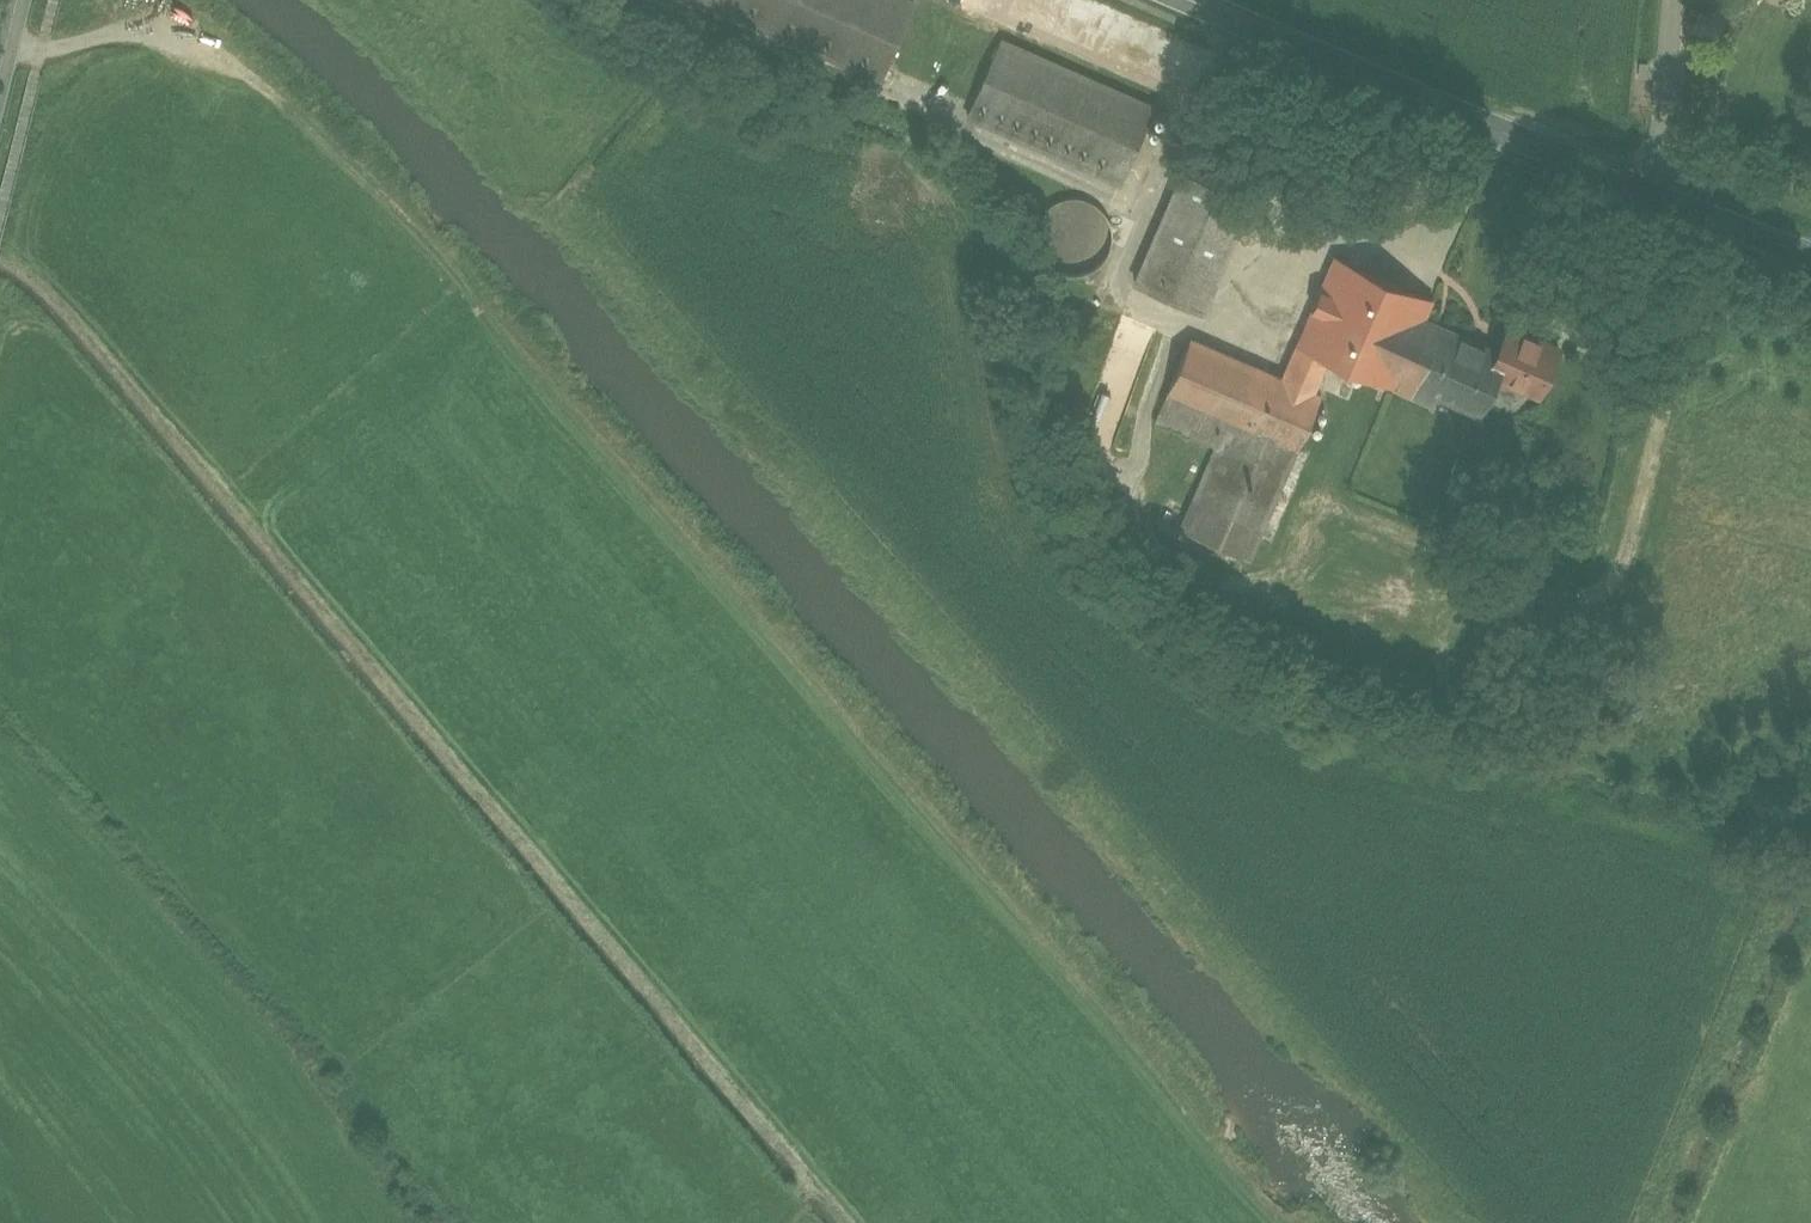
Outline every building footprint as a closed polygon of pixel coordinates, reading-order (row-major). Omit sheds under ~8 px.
[(1156,110),(1001,40),(965,119),(1120,189),(1156,110)] [(1190,152),(1130,285),(1201,317),(1261,184),(1190,152)] [(1091,269),(1102,261),(1109,250),(1113,237),(1111,224),(1107,213),(1098,203),(1088,197),(1076,194),(1063,195),(1052,200),(1042,209),(1035,221),(1033,234),(1035,248),(1042,259),(1052,268),(1065,273),(1078,273),(1091,269)] [(1404,288),(1332,258),(1281,378),(1192,340),(1159,416),(1226,445),(1189,529),(1253,556),(1334,366),(1362,377),(1454,417),(1485,346),(1395,308),(1404,288)] [(1567,352),(1505,326),(1484,377),(1545,403),(1567,352)]
